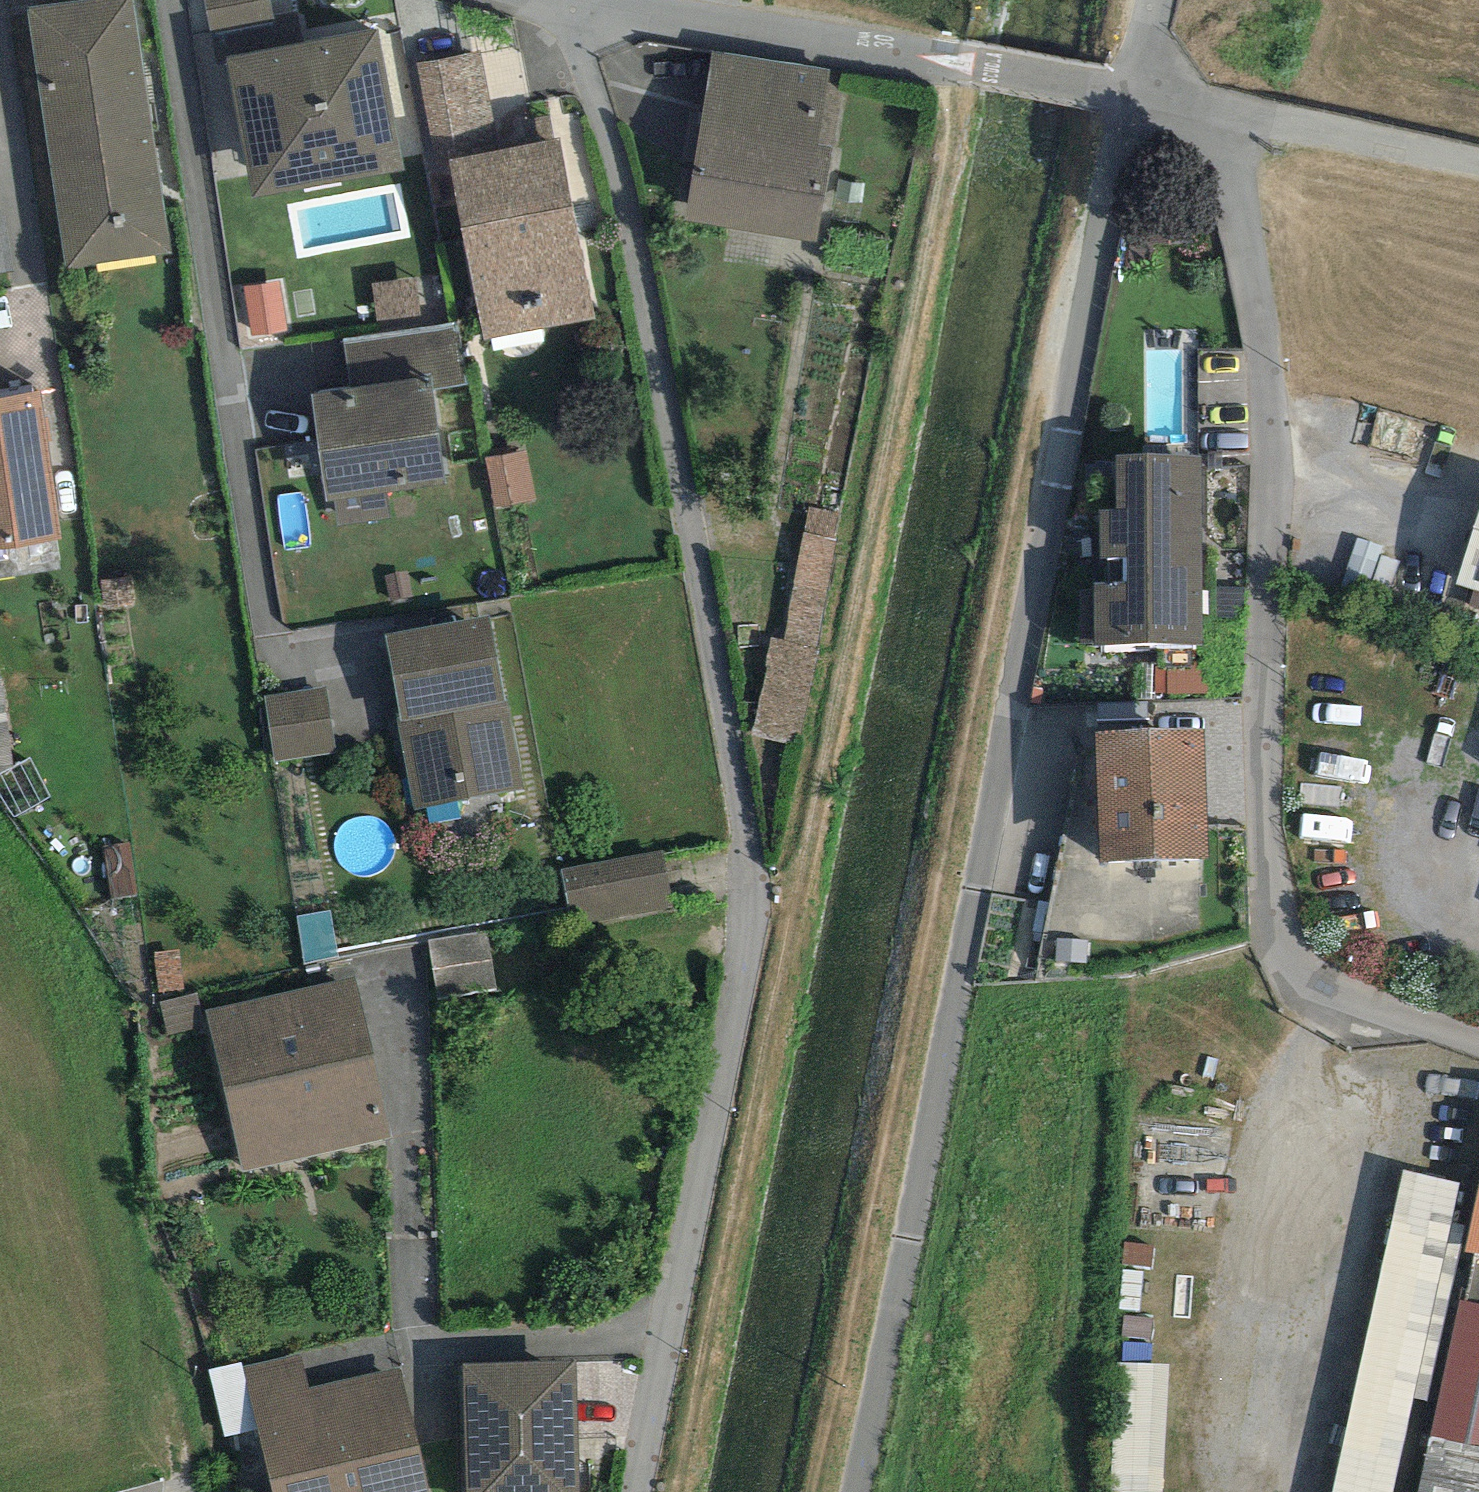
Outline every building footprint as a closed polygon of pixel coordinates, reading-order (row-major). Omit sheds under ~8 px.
[(27,8),(66,269),(171,253),(134,0),(82,0),(27,8)] [(218,66),(227,64),(226,58),(280,48),(270,0),(205,0),(218,66)] [(280,48),(226,58),(227,64),(253,200),(404,172),(377,29),(280,48)] [(437,177),(452,174),(449,159),(500,149),(481,51),(416,63),(437,177)] [(829,69),(712,51),(685,221),(819,243),(844,87),(827,85),(829,69)] [(500,149),(449,159),(452,174),(484,339),(595,318),(560,137),(500,149)] [(416,278),(372,284),(378,328),(422,323),(416,278)] [(280,282),(244,288),(252,337),(287,332),(280,282)] [(456,322),(343,339),(351,388),(430,376),(432,389),(465,384),(456,322)] [(351,388),(310,394),(326,500),(334,499),(337,526),(389,519),(386,491),(446,482),(432,389),(430,376),(351,388)] [(63,539),(41,393),(0,399),(0,548),(63,539)] [(529,451),(485,458),(494,508),(537,501),(529,451)] [(1201,455),(1115,456),(1116,511),(1100,511),(1100,558),(1126,557),(1127,582),(1094,583),(1095,645),(1203,643),(1201,455)] [(841,513),(809,507),(783,639),(771,637),(751,737),(791,745),(793,732),(802,733),(819,649),(814,648),(841,513)] [(1455,583),(1478,591),(1478,507),(1455,583)] [(489,616),(385,634),(400,720),(396,720),(412,810),(523,790),(508,704),(504,705),(489,616)] [(0,670),(0,772),(12,767),(1,670),(0,670)] [(326,687),(264,696),(274,762),(336,753),(326,687)] [(1204,728),(1096,731),(1101,863),(1209,859),(1204,728)] [(130,843),(104,846),(110,898),(137,895),(130,843)] [(664,850),(559,869),(570,928),(674,909),(664,850)] [(330,910),(297,916),(304,964),(339,958),(330,910)] [(487,930),(429,939),(438,998),(496,987),(487,930)] [(180,950),(155,952),(159,994),(184,991),(180,950)] [(354,977),(205,1009),(242,1172),(392,1137),(354,977)] [(205,1027),(197,993),(159,1002),(167,1035),(205,1027)] [(1461,1200),(1407,1188),(1339,1491),(1396,1491),(1461,1200)] [(1466,1252),(1476,1254),(1478,1255),(1478,1191),(1466,1252)] [(1123,1238),(1111,1491),(1204,1491),(1216,1242),(1123,1238)] [(1476,1254),(1466,1302),(1478,1305),(1478,1255),(1476,1254)] [(1459,1301),(1430,1436),(1478,1447),(1478,1305),(1466,1302),(1459,1301)] [(308,1388),(301,1354),(243,1367),(258,1428),(272,1491),(430,1491),(402,1367),(308,1388)] [(464,1363),(467,1491),(579,1491),(576,1361),(464,1363)] [(225,1436),(258,1428),(243,1367),(242,1362),(209,1371),(225,1436)] [(1430,1436),(1418,1491),(1478,1491),(1478,1447),(1430,1436)]
